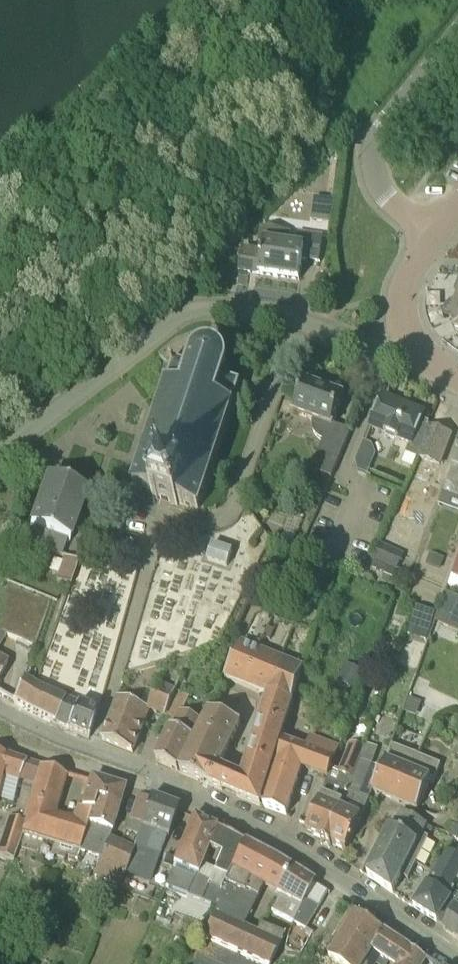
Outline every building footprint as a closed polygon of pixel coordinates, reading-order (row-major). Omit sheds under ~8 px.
[(292,233),(273,230),(260,229),(258,242),(264,243),(262,254),(242,251),(239,271),(299,280),(303,260),(319,262),(323,236),(298,232),(296,248),(290,247),(292,233)] [(173,364),(197,347),(192,335),(177,341),(160,355),(160,356),(172,367),(173,364)] [(192,363),(191,367),(175,364),(174,369),(168,384),(134,487),(134,488),(153,494),(152,497),(158,499),(159,498),(172,503),(172,504),(178,506),(179,503),(199,509),(239,385),(224,379),(226,377),(227,375),(227,372),(228,370),(228,368),(227,365),(227,363),(226,361),(225,359),(224,357),(222,355),(221,353),(219,352),(217,351),(214,350),(212,350),(210,350),(208,350),(205,350),(203,351),(201,352),(199,353),(195,357),(192,363)] [(343,397),(305,383),(294,413),(314,420),(312,423),(313,427),(313,430),(315,434),(317,436),(320,439),(321,440),(327,442),(316,472),(331,478),(350,432),(333,425),(343,397)] [(381,402),(374,420),(371,427),(412,445),(425,413),(398,402),(396,408),(381,402)] [(429,427),(418,456),(440,464),(451,435),(429,427)] [(365,441),(355,466),(369,472),(379,446),(365,441)] [(442,495),(457,500),(457,453),(442,495)] [(39,505),(78,519),(87,495),(47,481),(39,505)] [(69,543),(78,519),(39,505),(25,543),(62,556),(67,543),(69,543)] [(382,542),(373,566),(396,574),(405,550),(382,542)] [(212,545),(207,560),(227,566),(232,551),(212,545)] [(65,556),(57,581),(71,586),(79,561),(65,556)] [(7,636),(18,640),(16,644),(29,649),(30,645),(36,648),(36,647),(35,646),(52,600),(2,579),(0,583),(0,647),(7,636)] [(447,594),(439,612),(457,619),(457,598),(447,594)] [(430,629),(436,611),(422,606),(416,624),(430,629)] [(261,806),(279,745),(302,668),(240,642),(225,678),(269,696),(245,777),(231,773),(223,790),(237,796),(261,806)] [(25,711),(52,723),(58,711),(54,710),(59,698),(31,686),(37,669),(27,667),(22,683),(14,704),(25,711)] [(140,706),(119,697),(106,734),(103,741),(133,753),(148,710),(164,716),(174,691),(158,685),(155,693),(147,690),(140,706)] [(189,697),(174,691),(164,716),(178,721),(173,731),(171,730),(156,763),(157,763),(158,763),(178,772),(192,740),(200,724),(181,715),(189,697)] [(90,735),(98,715),(59,698),(54,710),(58,711),(52,723),(88,740),(90,735)] [(181,773),(223,790),(231,773),(220,769),(221,765),(240,723),(210,710),(181,773)] [(284,739),(264,807),(286,815),(301,767),(328,778),(339,749),(309,738),(307,746),(284,739)] [(395,801),(415,754),(392,744),(373,791),(395,801)] [(415,754),(395,801),(418,810),(430,782),(433,783),(441,765),(415,754)] [(327,781),(310,826),(307,833),(322,839),(321,841),(326,844),(347,791),(347,792),(360,760),(346,755),(338,773),(343,775),(339,785),(327,781)] [(19,780),(27,765),(0,758),(0,780),(1,775),(19,780)] [(347,791),(326,844),(331,846),(332,844),(346,850),(361,818),(369,800),(359,796),(372,765),(360,760),(347,792),(347,791)] [(87,826),(74,822),(72,822),(54,817),(65,777),(41,769),(24,824),(25,824),(22,835),(58,845),(56,853),(77,859),(79,851),(87,826)] [(107,833),(112,834),(125,789),(103,783),(93,780),(90,783),(85,782),(81,794),(86,795),(81,811),(78,810),(74,822),(87,826),(79,851),(98,856),(107,833)] [(148,799),(146,798),(140,795),(131,821),(140,824),(148,799)] [(125,875),(141,881),(153,851),(157,852),(162,837),(168,839),(178,810),(150,799),(140,829),(132,851),(132,852),(124,875),(125,875)] [(414,850),(421,854),(429,838),(421,834),(426,825),(401,813),(393,830),(417,842),(414,850)] [(0,842),(0,857),(11,861),(24,823),(8,818),(0,842)] [(209,850),(221,857),(229,837),(192,818),(191,821),(192,821),(187,831),(186,833),(187,833),(183,842),(182,842),(182,844),(178,853),(177,855),(173,865),(173,864),(172,866),(174,867),(166,888),(186,897),(201,903),(210,881),(198,876),(209,850)] [(393,893),(396,886),(404,890),(421,854),(414,850),(417,842),(393,830),(390,829),(367,876),(393,893)] [(210,881),(201,903),(210,907),(212,902),(216,904),(244,844),(229,837),(221,857),(211,881),(210,881)] [(132,852),(132,851),(109,842),(95,874),(118,886),(123,874),(124,875),(132,852)] [(218,908),(213,918),(242,931),(263,888),(275,894),(287,868),(277,861),(244,844),(216,904),(215,906),(218,908)] [(457,903),(457,858),(446,851),(441,862),(414,907),(444,927),(456,907),(457,903)] [(304,900),(312,885),(313,884),(287,868),(275,894),(280,897),(271,913),(306,931),(312,921),(318,908),(304,900)] [(456,907),(444,927),(444,928),(457,938),(457,908),(456,907)] [(371,952),(385,931),(357,913),(329,957),(339,963),(363,963),(371,952)] [(254,963),(271,963),(284,937),(260,927),(255,937),(242,931),(213,918),(202,940),(254,963)] [(427,958),(385,931),(371,952),(389,963),(423,963),(427,958)] [(202,940),(195,957),(210,963),(254,963),(202,940)]
